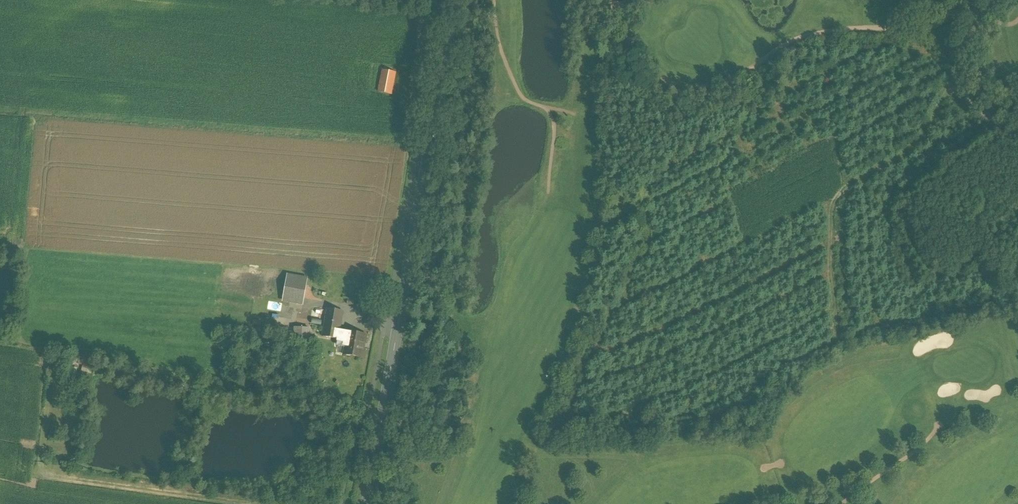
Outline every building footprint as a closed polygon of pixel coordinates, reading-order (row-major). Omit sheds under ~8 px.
[(394,73),(382,70),(378,92),(390,95),(394,73)] [(283,301),(303,305),(307,278),(287,275),(283,301)] [(271,304),(270,313),(280,315),(281,306),(271,304)] [(338,339),(346,340),(348,332),(340,331),(343,312),(327,309),(322,336),(338,339)] [(310,329),(269,327),(268,337),(294,338),(294,348),(308,349),(310,329)] [(346,340),(343,355),(362,358),(366,335),(348,332),(346,340)]
